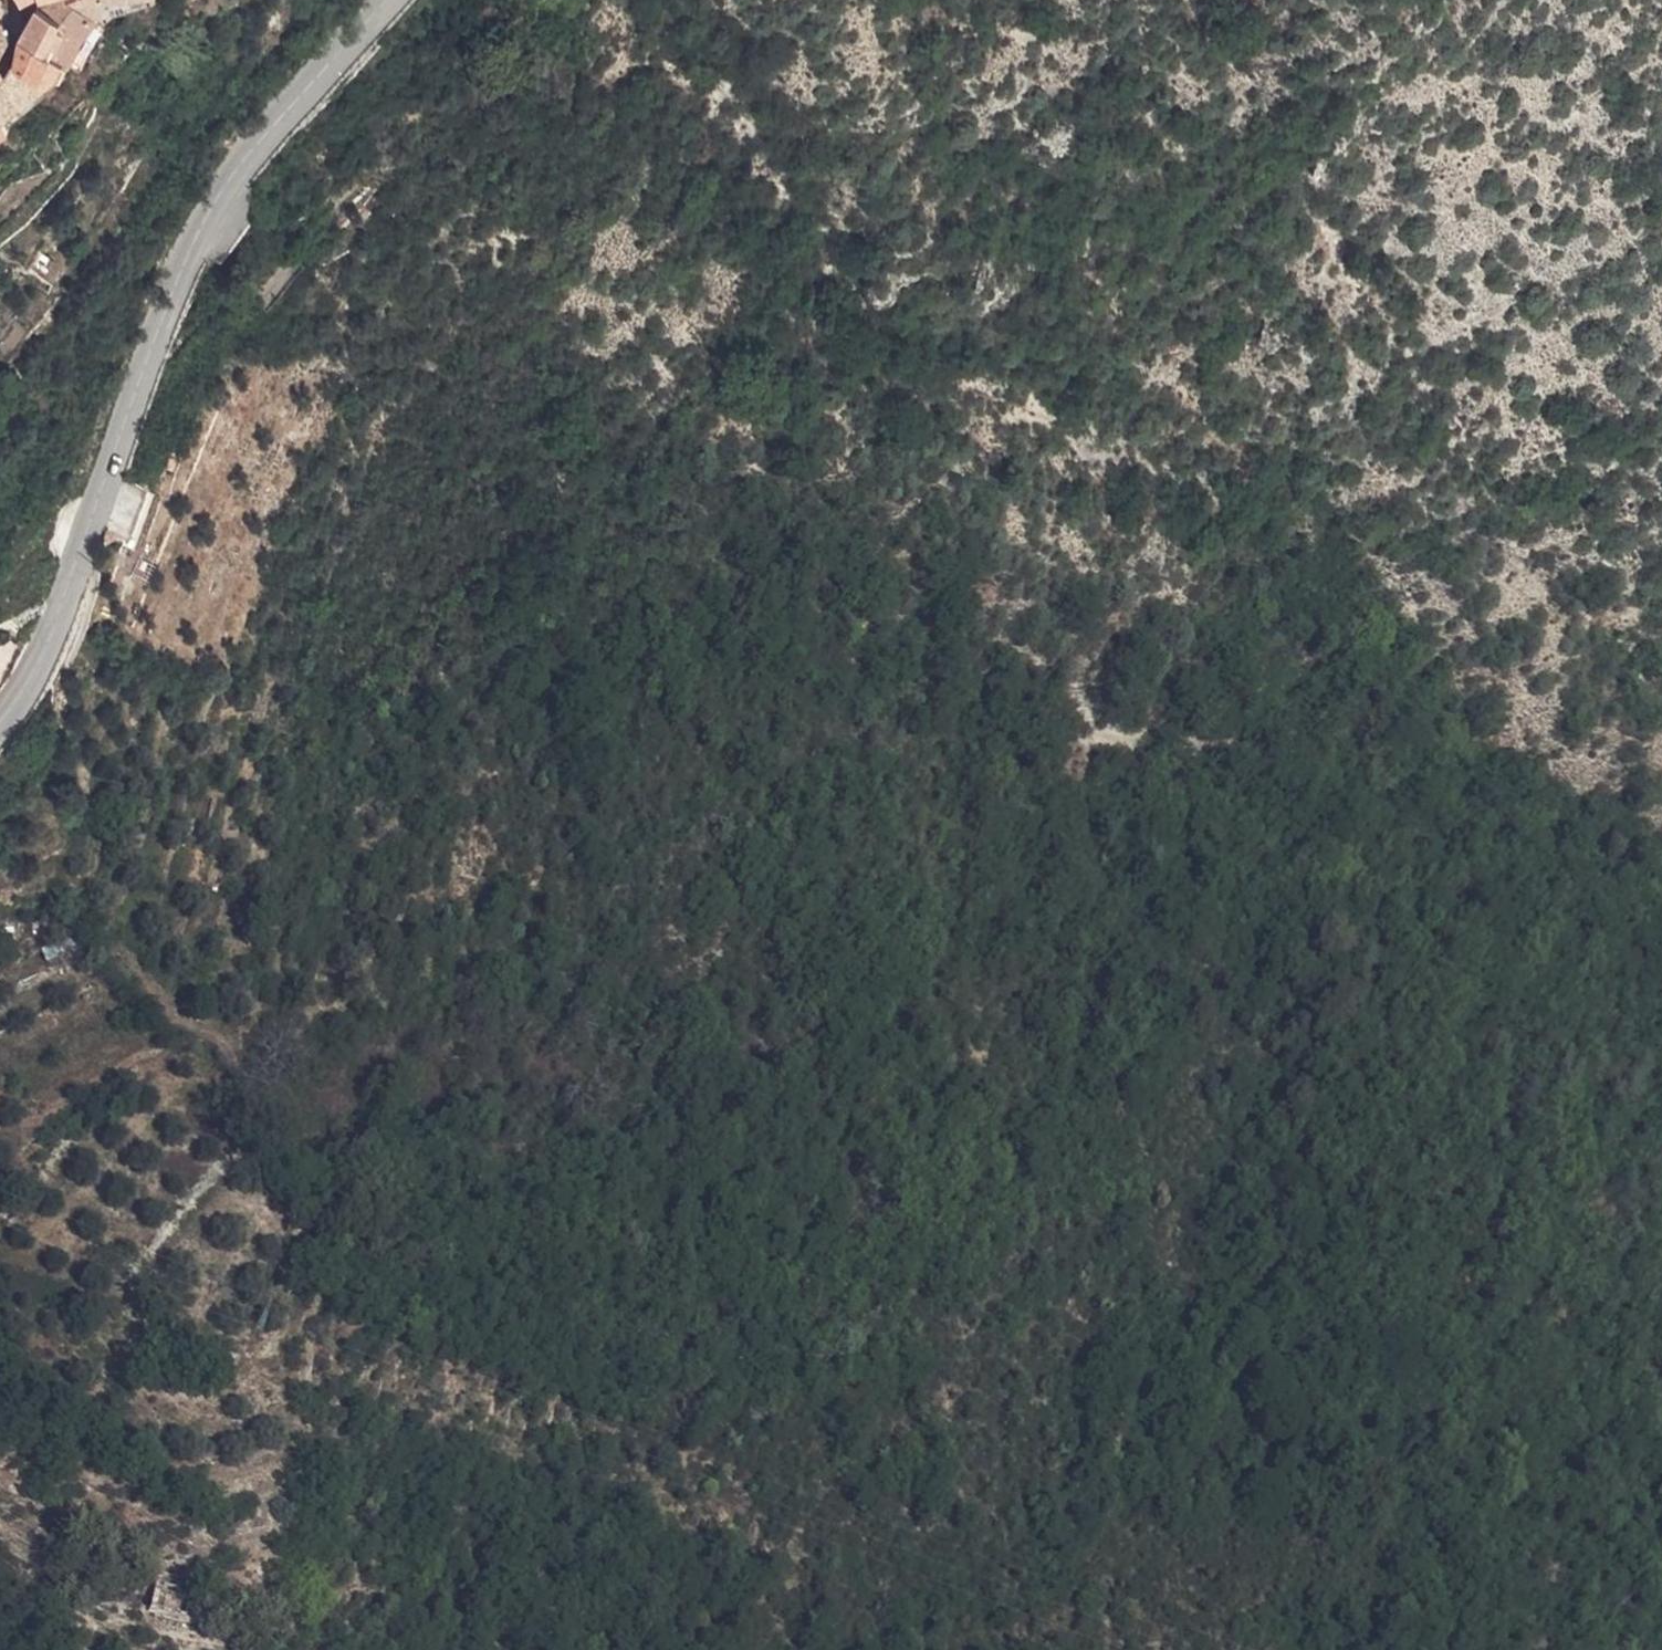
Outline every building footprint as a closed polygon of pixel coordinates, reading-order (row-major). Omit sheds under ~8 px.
[(26,32),(67,63),(70,59),(86,26),(92,13),(79,0),(60,0),(43,4),(34,20),(28,16),(21,26),(26,32)] [(90,3),(97,8),(104,0),(89,0),(90,3)] [(6,21),(0,23),(0,39),(2,37),(8,43),(14,32),(6,21)] [(10,122),(57,84),(51,77),(64,65),(67,63),(26,32),(20,41),(18,54),(8,68),(0,57),(0,108),(10,122)] [(11,125),(10,122),(0,108),(0,135),(11,125)] [(36,248),(22,265),(43,280),(54,262),(36,248)] [(143,1594),(182,1604),(185,1589),(147,1580),(143,1594)] [(178,1622),(182,1604),(143,1594),(139,1613),(178,1622)]
